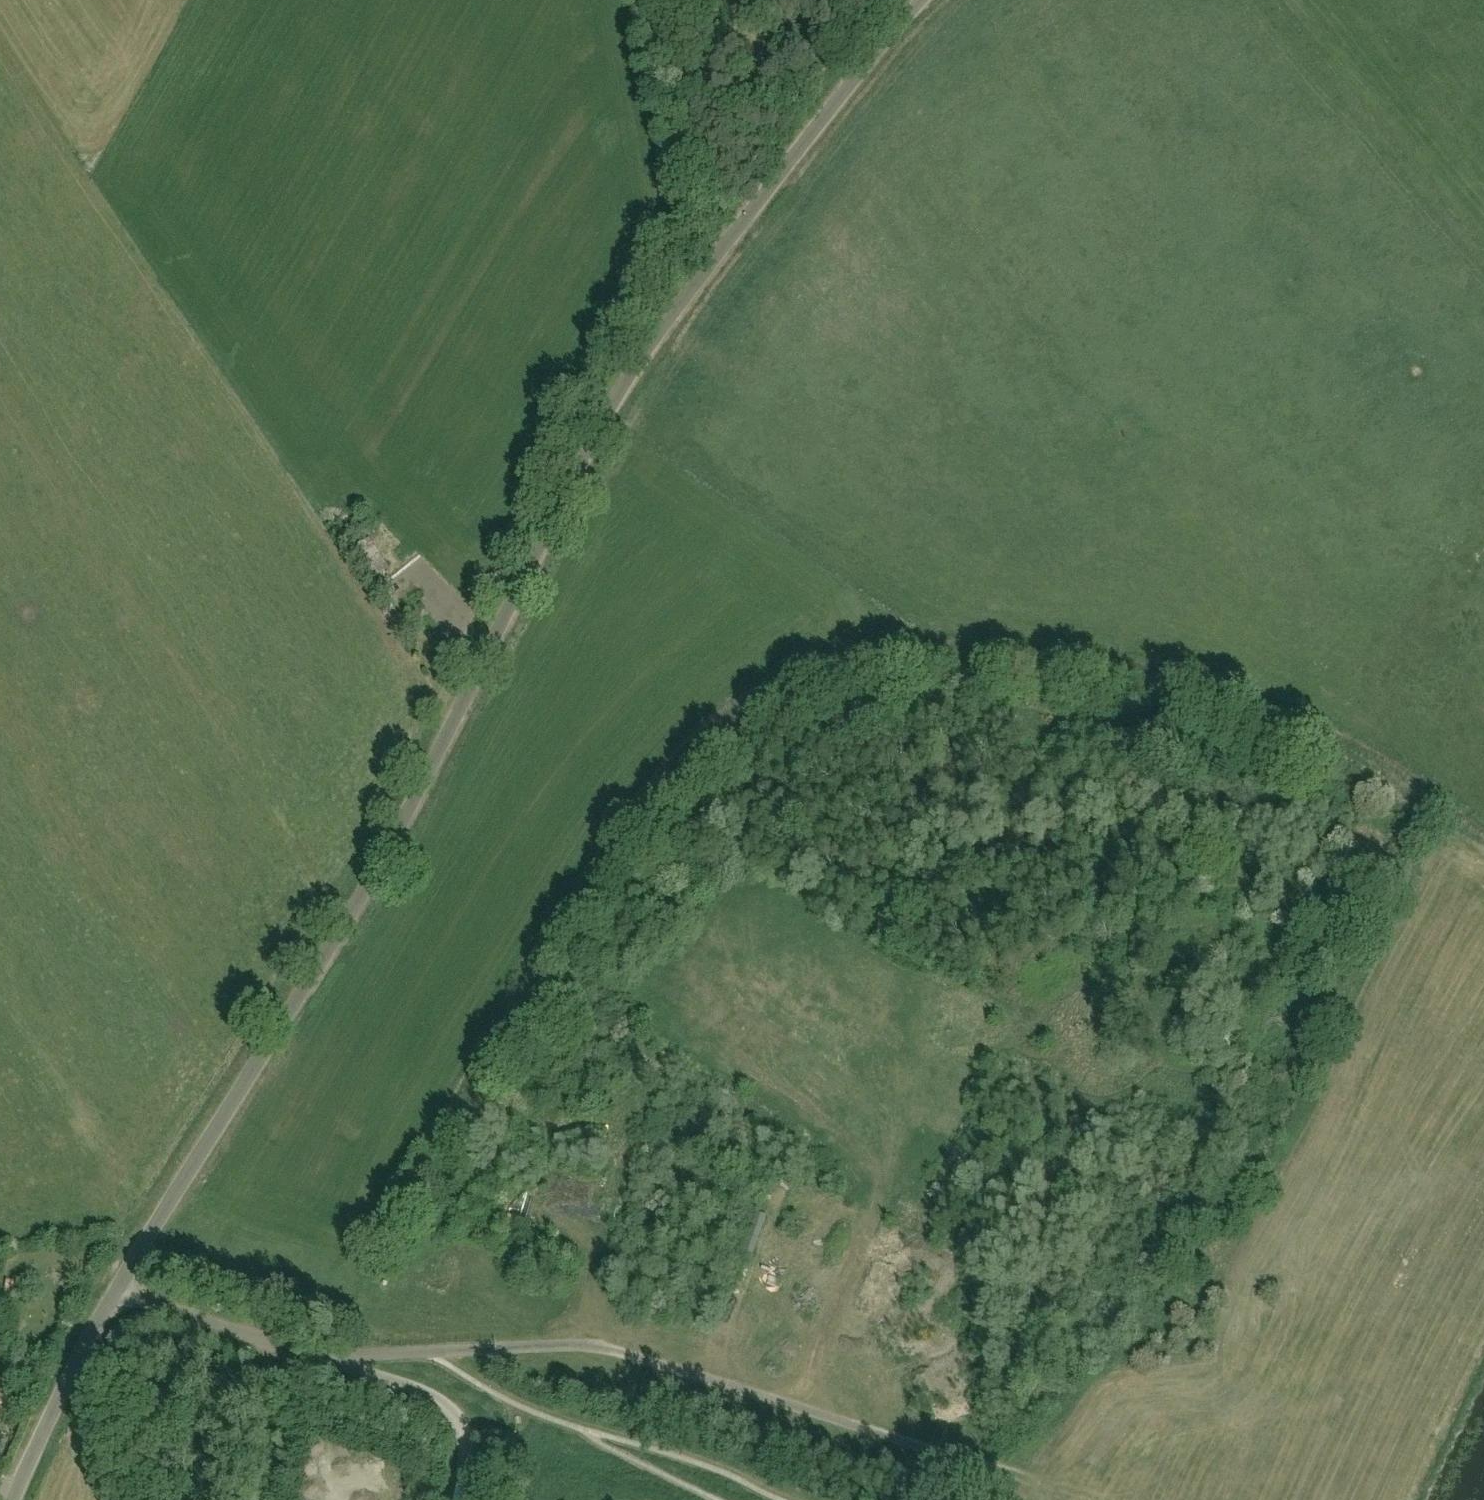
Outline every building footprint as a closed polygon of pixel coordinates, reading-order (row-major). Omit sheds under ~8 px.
[(754,1256),(767,1217),(757,1213),(744,1252),(754,1256)]
